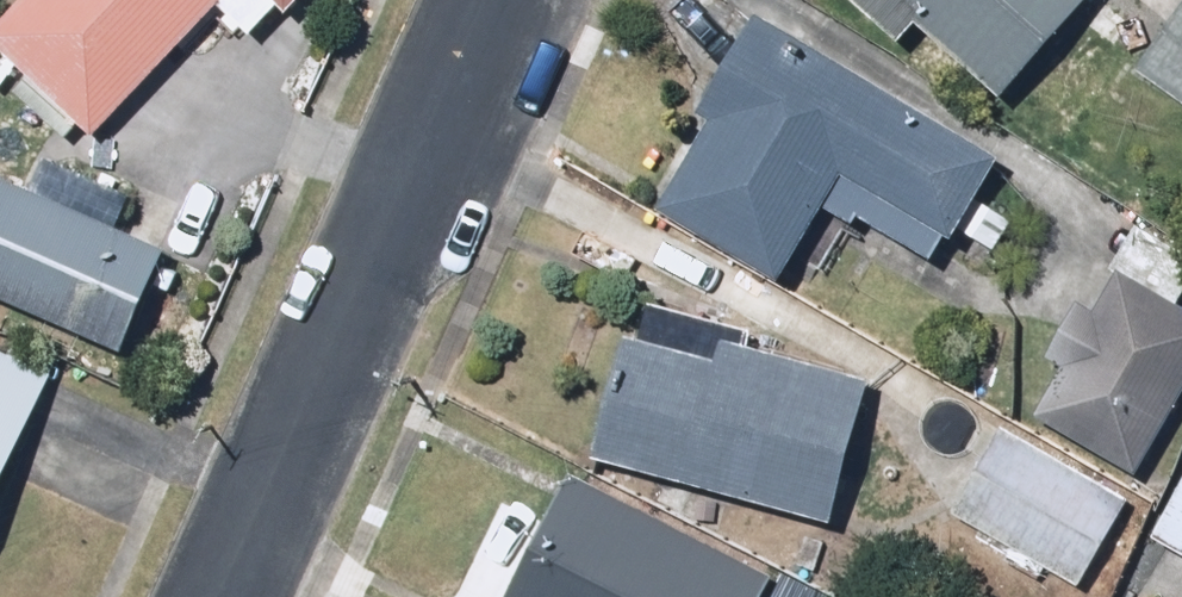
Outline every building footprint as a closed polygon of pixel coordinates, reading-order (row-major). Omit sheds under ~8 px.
[(106,128),(229,0),(34,0),(4,31),(106,128)] [(983,94),(1068,0),(878,0),(983,94)] [(1129,68),(1181,112),(1181,5),(1129,68)] [(762,291),(831,175),(940,234),(979,164),(873,106),(876,100),(767,36),(653,227),(762,291)] [(144,334),(183,235),(0,164),(0,278),(144,334)] [(1125,476),(1181,384),(1181,323),(1109,278),(1025,415),(1125,476)] [(606,329),(579,456),(821,508),(848,381),(606,329)] [(56,375),(0,352),(0,512),(56,375)] [(1003,424),(946,514),(1067,590),(1124,500),(1003,424)] [(511,596),(756,596),(762,584),(563,489),(511,596)]
